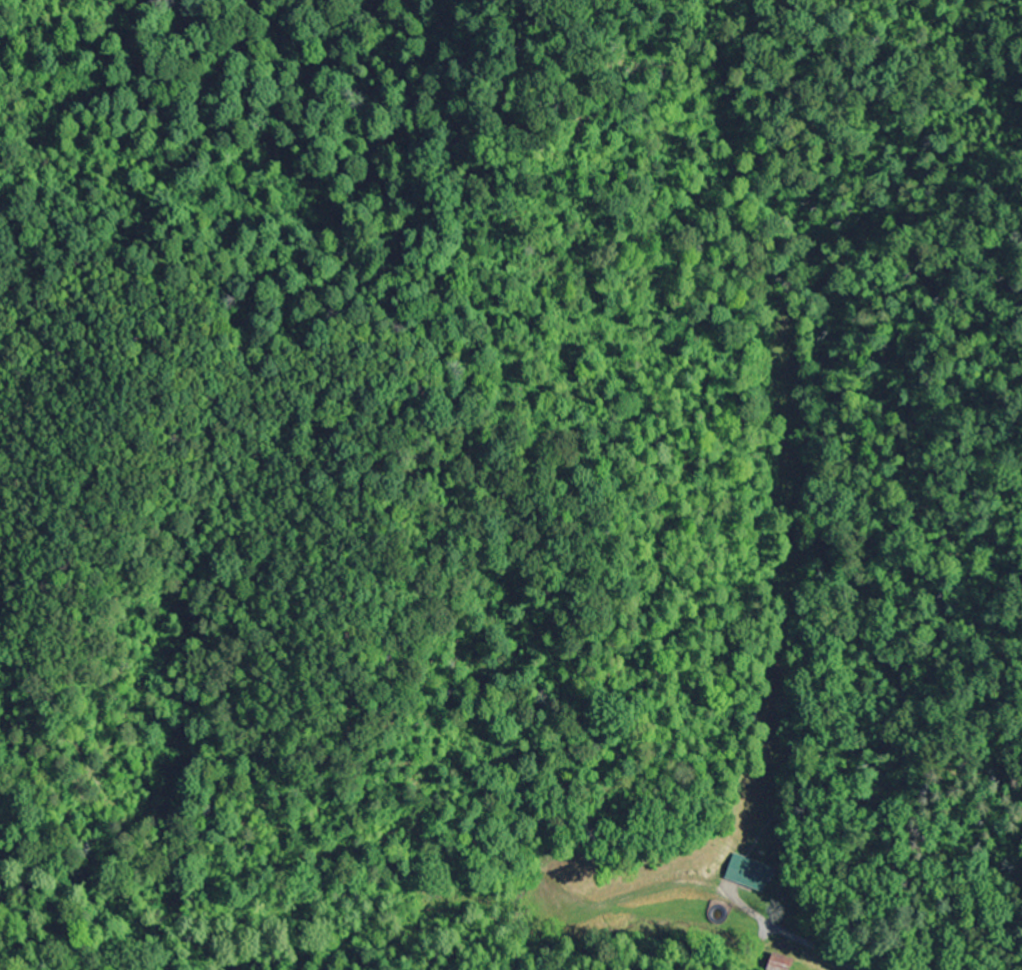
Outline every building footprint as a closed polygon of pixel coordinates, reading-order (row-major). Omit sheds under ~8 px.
[(768,895),(778,870),(738,854),(728,879),(768,895)]
